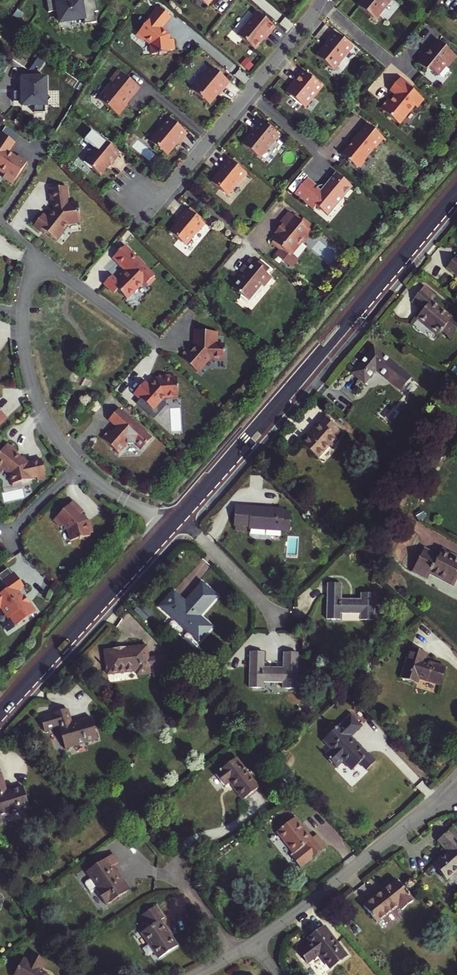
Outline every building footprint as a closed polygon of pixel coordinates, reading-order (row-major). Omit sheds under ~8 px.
[(56,1),(58,29),(95,25),(95,14),(99,13),(94,0),(66,0),(56,1)] [(357,5),(375,20),(391,0),(362,0),(357,5)] [(170,17),(159,8),(154,14),(153,13),(148,19),(149,20),(145,25),(136,35),(142,40),(145,40),(151,45),(152,55),(164,54),(167,53),(167,50),(175,50),(173,39),(170,40),(169,35),(161,28),(170,17)] [(255,50),(275,27),(257,12),(237,35),(255,50)] [(353,47),(335,32),(326,43),(316,56),(333,70),(353,47)] [(446,69),(454,59),(434,43),(426,53),(427,54),(428,54),(424,58),(416,66),(425,74),(428,71),(436,78),(445,68),(446,69)] [(209,105),(229,82),(211,67),(192,90),(209,105)] [(107,88),(98,99),(100,100),(119,116),(127,106),(125,103),(128,98),(129,99),(139,88),(118,70),(110,80),(113,83),(108,89),(107,88)] [(295,83),(287,93),(304,107),(302,104),(320,86),(302,71),(294,82),(295,83)] [(48,79),(21,78),(22,110),(48,110),(48,79)] [(401,78),(398,81),(416,103),(420,98),(411,90),(405,85),(407,84),(401,78)] [(424,101),(420,98),(416,103),(398,81),(390,91),(396,96),(394,99),(394,100),(391,103),(391,102),(388,100),(380,110),(383,112),(387,116),(399,126),(414,107),(417,109),(424,101)] [(322,87),(320,86),(302,104),(304,107),(304,108),(322,87)] [(167,156),(187,133),(169,118),(150,141),(167,156)] [(278,135),(260,120),(251,131),(252,131),(241,144),(259,158),(278,135)] [(367,124),(365,122),(357,131),(358,133),(359,134),(367,124)] [(15,181),(28,159),(12,150),(22,134),(5,124),(0,131),(0,172),(15,181)] [(367,124),(359,134),(358,133),(356,133),(351,138),(350,140),(351,141),(342,152),(341,154),(347,159),(347,160),(349,162),(349,161),(355,166),(359,166),(363,161),(363,157),(367,153),(368,154),(382,138),(383,137),(367,124)] [(100,175),(119,154),(102,139),(84,162),(100,175)] [(239,183),(239,184),(247,174),(229,160),(211,182),(228,196),(239,183)] [(314,207),(325,215),(331,209),(332,210),(350,188),(333,174),(325,183),(327,184),(323,188),(322,187),(318,187),(314,190),(312,189),(304,182),(293,195),(311,211),(314,207)] [(306,179),(304,182),(312,189),(314,186),(306,179)] [(46,233),(57,241),(64,232),(62,231),(68,224),(80,222),(79,214),(80,214),(80,211),(79,211),(78,203),(67,205),(66,199),(68,199),(66,187),(50,189),(51,204),(54,204),(55,210),(48,219),(42,215),(34,226),(45,234),(46,233)] [(198,233),(199,233),(206,225),(188,210),(170,233),(187,246),(198,233)] [(276,234),(271,240),(273,241),(271,243),(280,250),(277,253),(291,265),(295,264),(297,262),(296,258),(293,255),(291,254),(302,240),(305,240),(309,235),(309,231),(310,230),(300,222),(302,220),(295,215),(294,217),(289,212),(280,223),(282,224),(284,226),(276,234)] [(275,233),(276,234),(284,226),(282,224),(275,233)] [(305,240),(302,240),(304,242),(305,243),(313,232),(310,230),(309,231),(309,235),(305,240)] [(304,242),(302,240),(291,254),(293,255),(304,242)] [(112,276),(104,283),(114,293),(118,289),(127,299),(144,281),(149,286),(155,279),(153,277),(154,276),(125,246),(113,258),(124,269),(125,268),(127,270),(121,276),(123,277),(118,282),(112,276)] [(263,287),(271,277),(261,269),(262,268),(251,258),(240,271),(243,274),(232,288),(248,300),(261,284),(263,287)] [(449,267),(456,274),(456,258),(449,267)] [(456,331),(456,321),(431,300),(436,296),(424,286),(413,300),(424,309),(417,318),(438,335),(442,330),(452,338),(456,331)] [(188,349),(181,356),(198,370),(200,370),(204,364),(204,362),(209,356),(223,355),(223,343),(218,342),(218,331),(194,330),(194,345),(195,345),(195,347),(192,352),(188,349)] [(353,373),(365,383),(376,369),(390,380),(399,368),(374,347),(353,373)] [(171,376),(159,376),(159,379),(156,379),(150,387),(145,382),(135,393),(155,412),(164,401),(163,400),(165,398),(179,397),(177,378),(171,378),(171,376)] [(130,418),(118,409),(109,419),(116,426),(118,428),(113,433),(111,432),(109,430),(102,438),(118,453),(126,443),(135,443),(141,449),(151,438),(130,419),(130,418)] [(314,431),(303,444),(318,458),(330,444),(332,446),(338,439),(335,437),(341,431),(324,416),(312,429),(314,431)] [(7,444),(0,452),(0,472),(0,473),(3,470),(9,474),(11,487),(20,485),(20,483),(31,481),(30,479),(36,478),(36,479),(44,478),(41,461),(26,464),(15,455),(17,453),(7,444)] [(72,501),(53,520),(60,528),(63,525),(68,530),(71,541),(90,536),(89,533),(92,533),(89,520),(86,521),(80,514),(83,511),(72,501)] [(246,507),(237,507),(236,525),(244,526),(246,507)] [(283,510),(246,507),(244,526),(249,527),(249,528),(280,529),(280,530),(289,531),(291,513),(283,512),(283,510)] [(430,574),(454,586),(456,580),(456,558),(442,550),(439,556),(425,549),(412,572),(428,580),(430,574)] [(15,576),(0,583),(2,588),(0,589),(0,612),(3,610),(8,621),(11,619),(16,629),(37,614),(29,602),(23,599),(21,594),(24,589),(15,576)] [(186,603),(174,592),(161,606),(187,629),(217,596),(203,584),(186,603)] [(328,584),(328,593),(327,618),(341,618),(341,613),(361,613),(361,619),(374,619),(375,594),(361,594),(361,599),(342,599),(342,584),(328,584)] [(138,674),(150,673),(150,667),(153,667),(155,678),(168,676),(165,657),(149,659),(147,646),(106,651),(108,674),(138,670),(138,674)] [(426,653),(410,648),(401,678),(417,683),(419,678),(439,685),(445,667),(424,661),(426,653)] [(283,682),(284,688),(297,688),(298,653),(284,653),(284,668),(264,667),(264,652),(250,652),(250,687),(264,688),(264,682),(283,682)] [(98,739),(91,718),(72,723),(68,709),(42,718),(46,731),(58,727),(60,728),(66,748),(98,739)] [(352,770),(368,755),(350,737),(361,726),(351,715),(324,740),(352,770)] [(244,799),(260,786),(237,758),(217,774),(226,785),(231,782),(244,799)] [(23,787),(7,791),(1,772),(0,773),(0,817),(30,808),(23,787)] [(295,818),(278,832),(295,853),(303,846),(312,858),(327,846),(317,835),(312,839),(295,818)] [(433,864),(446,880),(456,870),(456,842),(450,835),(448,832),(438,840),(447,851),(433,864)] [(119,862),(113,854),(87,872),(94,882),(96,881),(101,888),(97,891),(107,906),(130,890),(122,879),(118,881),(110,869),(119,862)] [(413,900),(396,879),(363,906),(377,923),(398,906),(401,909),(413,900)] [(151,926),(141,933),(159,958),(178,946),(160,920),(164,917),(157,906),(143,915),(151,926)] [(298,950),(300,952),(324,927),(307,939),(310,941),(298,950)] [(346,956),(324,927),(300,952),(307,962),(319,953),(330,968),(346,956)] [(46,973),(40,970),(45,960),(31,953),(28,959),(23,956),(13,974),(46,974),(46,973)]
